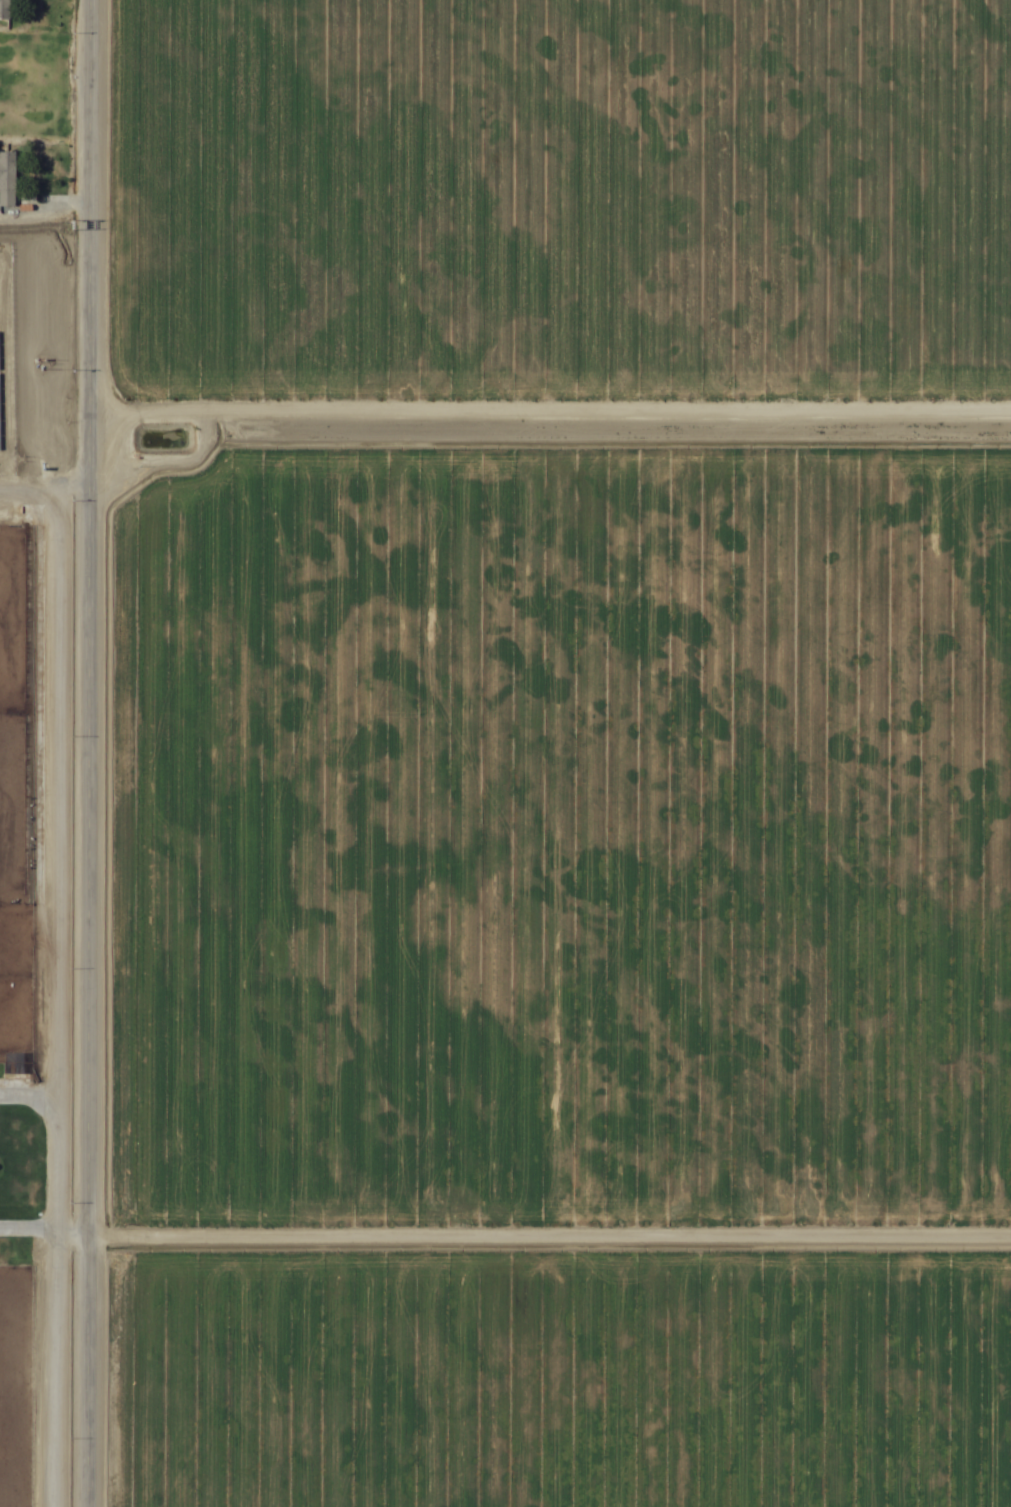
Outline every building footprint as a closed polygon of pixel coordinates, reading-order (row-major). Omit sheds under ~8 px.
[(9,0),(0,0),(0,20),(9,20),(9,0)] [(14,208),(15,154),(0,153),(0,208),(14,208)]
